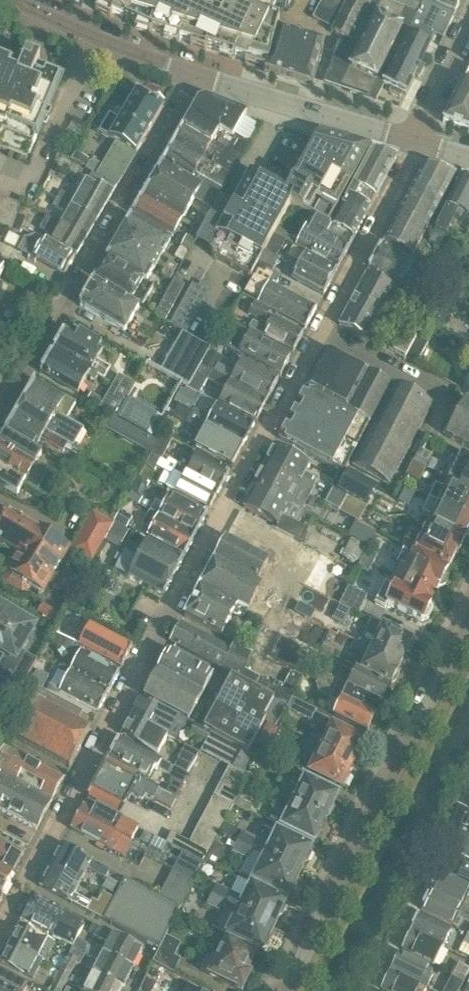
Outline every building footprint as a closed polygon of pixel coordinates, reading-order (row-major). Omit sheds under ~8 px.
[(258,5),(257,4),(256,5),(258,5),(256,10),(234,0),(100,0),(95,11),(121,23),(134,29),(208,52),(234,60),(235,57),(246,60),(245,63),(257,67),(266,70),(272,48),(277,30),(276,29),(278,20),(268,16),(270,11),(272,12),(272,11),(271,11),(275,2),(287,7),(290,0),(260,0),(258,5)] [(326,82),(340,87),(369,96),(402,27),(409,30),(416,18),(415,17),(410,14),(411,12),(405,9),(385,0),(373,0),(371,4),(351,43),(349,46),(338,43),(326,82)] [(407,34),(429,45),(434,34),(442,38),(443,38),(455,13),(428,0),(416,0),(411,12),(410,14),(415,17),(416,18),(409,30),(407,34)] [(455,13),(461,0),(428,0),(455,13)] [(310,86),(322,43),(277,30),(272,48),(266,70),(265,71),(265,72),(310,86)] [(407,34),(384,82),(392,86),(391,88),(403,93),(404,91),(406,93),(414,76),(417,77),(422,66),(420,65),(429,45),(407,34)] [(28,160),(61,79),(45,72),(43,77),(39,76),(35,74),(40,62),(26,57),(18,76),(10,72),(12,67),(0,62),(0,149),(28,160)] [(468,68),(444,124),(468,132),(468,68)] [(116,186),(117,187),(163,108),(137,92),(135,95),(132,93),(125,105),(128,107),(119,122),(108,116),(99,133),(116,143),(102,166),(95,162),(91,162),(89,163),(86,169),(92,173),(116,186)] [(231,175),(242,154),(233,149),(238,140),(233,137),(246,114),(206,98),(197,101),(182,128),(213,146),(206,157),(210,159),(208,162),(231,175)] [(219,198),(231,175),(208,162),(210,159),(206,157),(213,146),(182,128),(161,164),(200,187),(219,198)] [(327,223),(367,147),(318,134),(294,180),(292,180),(285,192),(284,194),(291,198),(289,204),(327,223)] [(375,196),(396,156),(371,148),(353,182),(358,185),(355,188),(360,190),(361,189),(375,196)] [(182,219),(200,187),(161,164),(143,196),(182,219)] [(427,226),(455,173),(424,164),(399,211),(427,226)] [(61,192),(58,197),(97,220),(112,194),(111,193),(116,186),(92,173),(76,200),(61,192)] [(264,250),(289,204),(291,198),(284,194),(285,192),(250,174),(210,251),(210,255),(250,277),(256,265),(264,250)] [(468,214),(468,177),(460,174),(429,242),(440,248),(454,220),(464,225),(468,214)] [(360,190),(355,188),(358,185),(353,182),(346,196),(369,207),(375,196),(361,189),(360,190)] [(172,237),(182,219),(143,196),(132,215),(172,237)] [(353,238),(369,207),(346,196),(331,226),(353,238)] [(8,200),(0,197),(0,222),(8,200)] [(86,238),(97,220),(58,197),(53,206),(68,214),(62,224),(86,238)] [(10,230),(16,215),(20,204),(8,200),(0,222),(0,227),(10,230)] [(411,256),(427,226),(399,211),(383,241),(411,256)] [(20,234),(26,219),(16,215),(10,230),(20,234)] [(353,238),(331,226),(312,216),(295,247),(337,269),(353,238)] [(61,225),(47,217),(40,230),(54,238),(52,241),(76,256),(86,238),(62,224),(61,225)] [(158,262),(170,240),(131,218),(119,239),(158,262)] [(75,258),(35,235),(24,238),(17,250),(32,259),(33,256),(34,257),(34,258),(64,276),(75,258)] [(181,247),(189,251),(194,241),(186,237),(181,247)] [(146,282),(154,268),(158,262),(119,239),(106,260),(146,282)] [(397,291),(414,259),(382,243),(366,275),(397,291)] [(280,258),(264,250),(256,265),(272,273),(280,258)] [(322,296),(336,270),(305,254),(292,280),(322,296)] [(146,282),(106,260),(95,279),(143,306),(154,287),(146,282)] [(305,329),(315,309),(274,287),(279,278),(260,268),(252,279),(243,296),(254,301),(253,302),(269,311),(270,310),(305,329)] [(369,341),(397,291),(366,275),(339,326),(369,341)] [(165,322),(173,306),(184,285),(174,279),(154,316),(165,322)] [(123,332),(132,318),(137,308),(94,282),(80,306),(123,332)] [(192,284),(185,298),(201,306),(211,288),(200,283),(197,287),(192,284)] [(263,324),(269,311),(253,302),(248,315),(263,324)] [(263,336),(292,352),(302,333),(272,318),(266,329),(252,322),(248,329),(263,336)] [(404,360),(416,338),(395,327),(383,349),(404,360)] [(210,348),(173,328),(167,338),(164,343),(173,348),(161,370),(182,382),(194,359),(201,363),(210,348)] [(235,329),(225,347),(280,376),(289,358),(249,336),(235,329)] [(65,330),(53,352),(98,378),(103,381),(108,372),(95,364),(102,352),(99,350),(102,345),(79,332),(76,337),(65,330)] [(415,366),(427,343),(416,338),(404,360),(415,366)] [(209,350),(201,366),(212,371),(214,372),(218,365),(222,357),(209,350)] [(345,412),(367,372),(325,350),(304,389),(345,412)] [(96,381),(98,378),(53,352),(41,373),(78,394),(88,377),(96,381)] [(218,365),(214,372),(230,381),(267,401),(278,380),(241,360),(235,373),(218,365)] [(201,366),(188,388),(189,389),(199,394),(207,380),(226,390),(219,402),(255,422),(267,401),(230,381),(214,372),(212,371),(201,366)] [(369,424),(390,384),(367,372),(345,412),(369,424)] [(103,400),(97,410),(99,411),(100,409),(110,415),(109,416),(116,420),(127,400),(135,386),(118,377),(118,378),(113,386),(105,401),(103,400)] [(34,381),(14,415),(63,443),(74,449),(85,430),(67,420),(76,404),(64,397),(64,399),(34,381)] [(389,486),(416,433),(431,406),(393,386),(351,466),(389,486)] [(369,424),(345,412),(304,389),(278,439),(342,474),(369,424)] [(92,394),(86,404),(97,410),(103,400),(92,394)] [(127,400),(116,420),(125,425),(128,427),(150,439),(151,438),(158,424),(161,419),(152,414),(154,411),(136,400),(134,404),(127,400)] [(464,401),(449,429),(445,427),(441,434),(445,436),(445,437),(468,450),(468,404),(464,401)] [(199,423),(242,446),(254,425),(216,405),(210,417),(194,409),(192,413),(179,406),(176,411),(190,418),(199,423)] [(194,447),(231,467),(242,446),(199,423),(190,418),(176,411),(174,415),(173,417),(178,419),(187,424),(196,429),(195,430),(201,434),(194,447)] [(63,443),(14,415),(5,430),(7,431),(35,448),(40,439),(62,452),(66,445),(63,443)] [(109,416),(102,428),(121,438),(128,427),(125,425),(116,420),(109,416)] [(6,434),(0,444),(0,459),(53,490),(60,479),(33,464),(39,454),(6,434)] [(151,454),(152,455),(162,460),(172,442),(160,435),(156,443),(150,454),(151,454)] [(274,447),(264,465),(286,477),(287,474),(291,476),(292,473),(302,479),(302,478),(311,483),(314,478),(305,474),(309,466),(274,447)] [(425,467),(432,455),(419,449),(413,461),(425,467)] [(174,471),(178,464),(168,459),(166,463),(162,460),(152,455),(151,454),(144,466),(154,471),(156,467),(172,475),(166,486),(209,509),(219,491),(186,473),(184,476),(174,471)] [(229,472),(195,454),(188,469),(178,464),(174,471),(184,476),(186,473),(219,491),(229,472)] [(468,490),(468,461),(460,457),(449,479),(468,490)] [(0,459),(0,486),(15,495),(21,485),(48,500),(53,490),(0,459)] [(418,481),(425,467),(413,461),(406,475),(418,481)] [(264,465),(253,486),(288,505),(301,512),(316,485),(311,483),(302,478),(302,479),(292,473),(291,476),(287,474),(286,477),(264,465)] [(338,472),(330,487),(348,496),(366,506),(375,488),(347,473),(345,475),(338,472)] [(429,499),(468,519),(468,490),(449,479),(443,492),(434,487),(429,499)] [(253,486),(242,507),(277,526),(275,529),(301,543),(307,530),(282,517),(288,505),(253,486)] [(332,489),(325,503),(338,510),(346,497),(332,489)] [(132,491),(127,500),(139,506),(143,497),(132,491)] [(70,499),(61,494),(55,503),(64,509),(70,499)] [(155,500),(149,512),(153,515),(157,517),(158,515),(195,535),(206,515),(169,495),(163,505),(156,501),(155,500)] [(340,511),(339,513),(357,522),(366,506),(348,496),(340,511)] [(460,543),(463,545),(467,537),(464,535),(468,525),(468,519),(429,499),(422,513),(430,517),(426,526),(460,543)] [(149,512),(141,526),(146,529),(150,531),(147,536),(184,556),(195,535),(158,515),(157,517),(153,515),(149,512)] [(7,513),(5,517),(0,514),(0,542),(17,552),(7,570),(11,572),(6,579),(8,584),(23,593),(27,592),(32,585),(44,592),(69,549),(7,513)] [(118,515),(114,523),(125,529),(129,521),(118,515)] [(93,560),(111,527),(91,516),(79,540),(73,550),(93,560)] [(114,523),(107,537),(120,544),(127,530),(125,529),(114,523)] [(463,545),(460,543),(426,526),(422,534),(411,529),(403,544),(448,567),(455,553),(458,554),(463,545)] [(225,539),(199,587),(236,607),(247,612),(261,586),(256,584),(267,562),(225,539)] [(117,555),(114,561),(119,563),(115,570),(163,595),(182,560),(147,541),(138,558),(125,551),(122,557),(117,555)] [(351,567),(362,547),(350,541),(339,561),(351,567)] [(396,577),(434,596),(438,588),(444,586),(448,577),(446,572),(446,571),(402,549),(395,564),(401,567),(396,577)] [(367,551),(362,559),(373,565),(377,556),(367,551)] [(369,576),(375,566),(373,565),(362,559),(361,559),(355,568),(369,576)] [(325,580),(311,572),(304,585),(318,593),(325,580)] [(434,596),(396,577),(391,586),(385,583),(374,605),(384,610),(386,605),(422,622),(428,620),(432,611),(430,605),(434,596)] [(65,579),(62,585),(71,590),(75,585),(65,579)] [(348,586),(339,605),(351,611),(358,614),(368,596),(348,586)] [(243,619),(247,612),(236,607),(199,587),(183,617),(220,637),(233,613),(243,619)] [(58,613),(42,603),(37,613),(53,622),(58,613)] [(0,608),(0,650),(0,655),(4,657),(0,664),(0,680),(19,691),(37,661),(36,660),(35,662),(24,655),(25,654),(20,650),(33,627),(18,618),(16,622),(8,616),(9,613),(0,608)] [(66,613),(55,634),(84,649),(121,668),(132,647),(66,613)] [(362,634),(358,642),(402,663),(407,653),(410,652),(412,646),(412,643),(413,641),(382,626),(370,620),(363,635),(362,634)] [(180,623),(170,643),(172,644),(232,675),(240,679),(239,681),(254,690),(260,679),(244,671),(251,657),(232,648),(231,650),(180,623)] [(71,670),(109,689),(118,673),(81,653),(84,649),(55,634),(51,643),(65,650),(64,651),(68,657),(65,663),(73,667),(71,670)] [(397,673),(402,663),(358,642),(355,650),(368,656),(361,671),(391,686),(392,684),(395,682),(398,676),(397,673)] [(201,695),(212,675),(168,652),(158,671),(201,695)] [(98,711),(109,689),(71,670),(73,667),(65,663),(64,663),(60,672),(68,676),(60,692),(98,711)] [(42,691),(42,690),(49,676),(37,671),(30,686),(38,690),(38,689),(42,691)] [(188,720),(201,695),(158,671),(144,697),(188,720)] [(316,682),(334,690),(378,712),(383,702),(384,703),(389,693),(388,692),(389,689),(356,673),(350,687),(326,676),(318,677),(316,682)] [(217,704),(203,728),(212,733),(212,734),(248,752),(263,722),(266,724),(274,728),(286,706),(273,700),(254,690),(239,681),(231,677),(217,704)] [(0,680),(0,701),(2,702),(11,686),(0,680)] [(374,722),(378,712),(334,690),(316,682),(315,685),(317,693),(330,699),(341,705),(334,719),(367,735),(369,732),(370,733),(375,722),(374,722)] [(38,689),(38,690),(32,701),(76,723),(82,712),(42,690),(42,691),(38,689)] [(292,698),(286,709),(311,721),(317,710),(292,698)] [(183,729),(186,723),(177,718),(141,699),(131,717),(167,736),(166,737),(175,741),(181,728),(183,729)] [(89,730),(76,723),(32,701),(13,738),(70,768),(89,730)] [(157,754),(166,737),(167,736),(131,717),(121,735),(157,754)] [(195,724),(190,733),(206,742),(210,733),(211,733),(195,724)] [(266,724),(255,744),(268,751),(278,730),(274,728),(266,724)] [(308,744),(352,766),(357,755),(359,756),(363,746),(362,745),(364,742),(333,727),(325,742),(312,736),(308,744)] [(229,766),(233,768),(243,750),(210,733),(201,752),(229,766)] [(173,768),(161,762),(162,760),(120,738),(109,758),(147,777),(152,766),(169,775),(173,768)] [(348,775),(352,766),(308,744),(305,753),(318,759),(310,774),(341,789),(343,786),(344,786),(349,776),(348,775)] [(62,780),(4,749),(0,757),(0,775),(0,814),(35,832),(49,805),(51,801),(62,780)] [(257,757),(253,764),(270,773),(275,765),(258,756),(257,757)] [(181,757),(175,768),(187,774),(193,763),(181,757)] [(177,798),(175,797),(167,793),(107,761),(94,787),(88,798),(120,815),(126,804),(131,795),(137,798),(140,792),(171,809),(177,798)] [(229,766),(224,776),(243,785),(248,776),(233,768),(229,766)] [(295,788),(289,802),(326,820),(331,810),(334,809),(338,802),(337,798),(338,796),(305,780),(295,775),(290,785),(295,788)] [(243,785),(224,776),(219,785),(238,795),(243,785)] [(214,795),(233,804),(238,795),(219,785),(214,795)] [(233,804),(214,795),(209,804),(228,814),(233,804)] [(281,827),(315,843),(316,841),(319,840),(323,833),(322,829),(326,820),(289,802),(278,796),(271,809),(287,816),(281,827)] [(237,798),(233,806),(249,814),(254,806),(237,798)] [(132,841),(138,829),(139,829),(87,801),(71,830),(123,858),(132,841)] [(228,814),(209,804),(204,814),(223,824),(228,814)] [(223,824),(204,814),(199,824),(218,833),(223,824)] [(218,833),(199,824),(194,833),(213,843),(218,833)] [(252,850),(266,857),(301,873),(305,863),(309,862),(312,855),(311,851),(312,849),(277,832),(270,846),(268,845),(267,843),(260,839),(259,840),(223,824),(218,833),(237,841),(236,843),(252,850)] [(461,827),(450,850),(468,860),(468,831),(461,827)] [(165,843),(181,852),(202,863),(208,852),(189,843),(189,842),(171,833),(165,843)] [(213,843),(194,833),(189,842),(189,843),(208,852),(213,843)] [(24,853),(0,840),(0,869),(12,876),(24,853)] [(236,843),(233,850),(248,858),(252,850),(236,843)] [(62,846),(51,866),(81,883),(88,871),(105,880),(109,871),(62,846)] [(248,858),(240,874),(289,898),(290,895),(293,895),(297,887),(296,884),(301,873),(266,857),(252,850),(248,858)] [(193,882),(202,863),(181,852),(172,871),(176,873),(193,882)] [(454,862),(448,874),(468,884),(468,869),(454,862)] [(81,883),(51,866),(40,887),(87,912),(87,911),(99,918),(104,908),(92,901),(91,905),(75,896),(81,883)] [(12,876),(0,869),(0,896),(1,896),(12,876)] [(430,892),(462,908),(468,895),(468,889),(439,874),(430,892)] [(239,910),(240,911),(275,927),(280,917),(283,916),(286,908),(285,905),(286,903),(252,886),(237,879),(231,893),(226,903),(239,910)] [(159,950),(166,936),(179,909),(158,897),(126,880),(120,892),(105,921),(159,950)] [(179,909),(187,893),(166,882),(158,897),(179,909)] [(214,888),(210,896),(226,903),(230,895),(214,888)] [(453,926),(462,908),(430,892),(421,910),(453,926)] [(222,912),(226,903),(210,896),(206,904),(222,912)] [(53,931),(55,928),(53,927),(60,914),(32,900),(21,921),(49,935),(50,933),(48,932),(50,929),(53,931)] [(227,934),(263,951),(264,949),(267,948),(271,941),(270,937),(275,927),(240,911),(239,910),(227,934)] [(83,926),(60,914),(53,927),(55,928),(53,931),(50,929),(48,932),(50,933),(49,935),(72,947),(71,948),(84,955),(88,946),(77,939),(81,931),(83,926)] [(442,948),(451,930),(419,914),(410,932),(442,948)] [(88,946),(132,968),(142,949),(113,934),(92,924),(88,933),(94,935),(93,936),(108,943),(104,953),(89,945),(88,946)] [(45,963),(54,944),(19,925),(9,944),(37,958),(45,963)] [(433,966),(442,948),(410,932),(401,950),(433,966)] [(174,973),(181,959),(174,956),(180,943),(166,936),(159,950),(152,963),(174,973)] [(219,960),(213,957),(205,973),(211,976),(243,990),(244,990),(252,975),(248,973),(257,955),(228,941),(219,960)] [(9,944),(0,961),(0,962),(33,980),(43,962),(37,958),(9,944)] [(123,987),(132,968),(88,946),(84,954),(99,961),(93,973),(123,987)] [(78,964),(84,955),(71,948),(68,955),(78,961),(77,963),(78,964)] [(426,990),(432,977),(430,976),(432,971),(399,954),(390,972),(426,990)] [(77,963),(78,961),(68,955),(62,966),(72,971),(76,963),(77,963)] [(452,978),(463,983),(468,970),(468,969),(459,964),(452,978)] [(66,981),(72,971),(62,966),(57,976),(66,981)] [(426,990),(390,972),(381,990),(383,990),(425,990),(426,990)] [(26,987),(0,973),(0,990),(24,990),(26,987)] [(93,973),(89,981),(83,978),(77,988),(83,990),(121,990),(123,987),(93,973)] [(66,981),(57,976),(49,990),(61,990),(66,981)] [(156,983),(145,978),(138,990),(152,990),(156,983)] [(444,990),(459,990),(463,984),(450,978),(444,990)]
